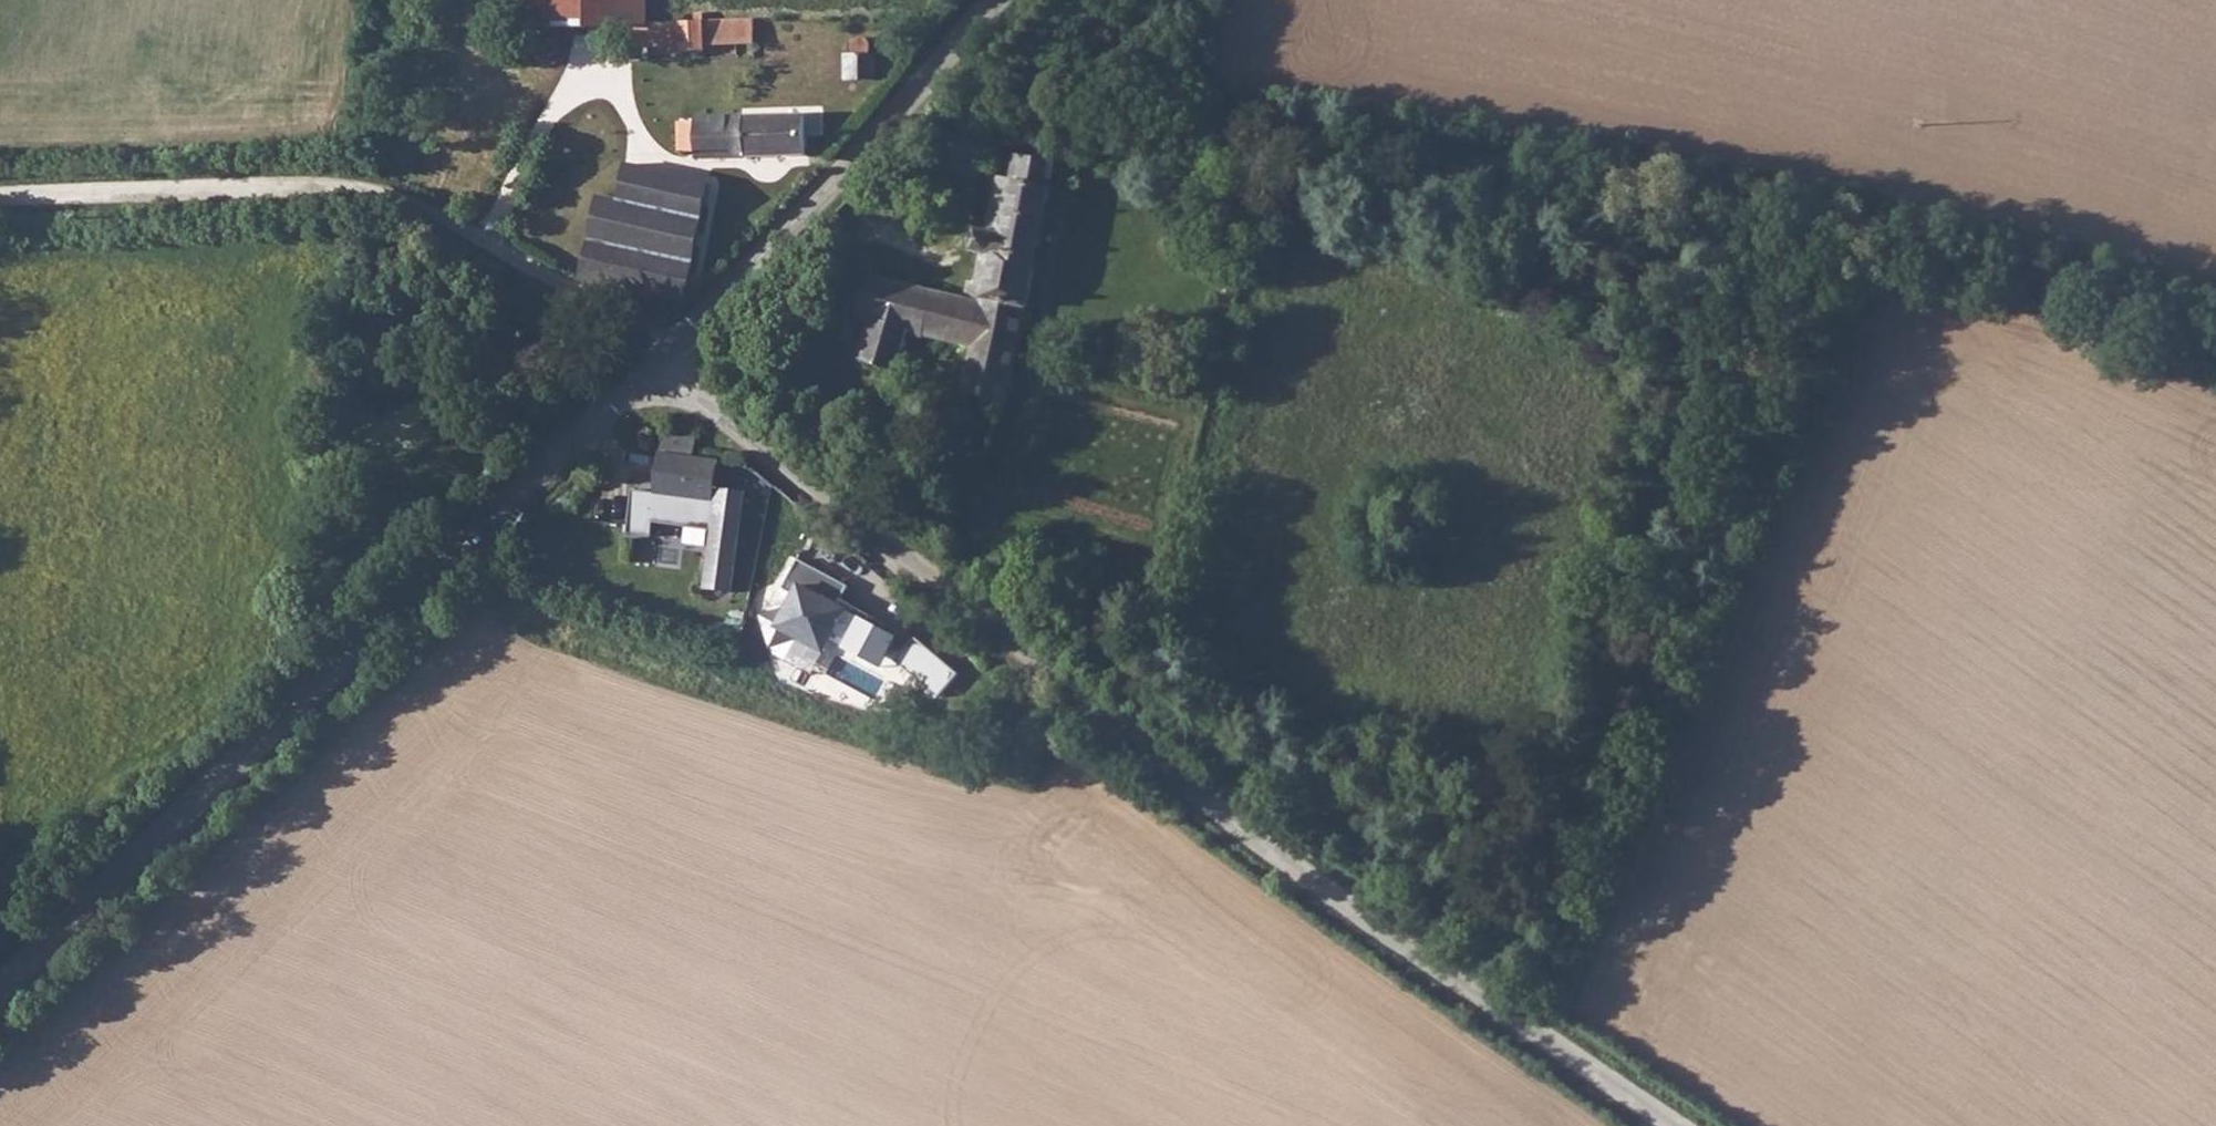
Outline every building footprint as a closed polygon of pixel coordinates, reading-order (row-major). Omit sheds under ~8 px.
[(558,25),(558,0),(516,0),(516,25),(558,25)] [(558,25),(613,26),(613,0),(558,0),(558,25)] [(631,0),(613,0),(613,26),(631,25),(631,0)] [(647,0),(631,0),(631,25),(648,23),(648,14),(647,0)] [(695,13),(648,14),(648,23),(631,25),(632,42),(680,43),(682,51),(709,50),(708,41),(760,39),(759,12),(710,12),(709,6),(695,7),(695,13)] [(845,52),(845,78),(877,78),(877,53),(871,52),(870,47),(867,42),(859,41),(855,45),(853,49),(845,52)] [(828,108),(695,116),(694,121),(683,121),(684,153),(698,153),(700,160),(818,155),(818,149),(814,144),(812,140),(815,135),(830,134),(828,108)] [(968,391),(1004,399),(1020,355),(1021,353),(1058,160),(1026,152),(1021,146),(1013,178),(1002,176),(989,230),(979,229),(975,249),(982,254),(974,286),(966,284),(961,301),(870,278),(859,317),(874,319),(863,359),(902,369),(913,333),(978,350),(968,391)] [(688,293),(692,289),(708,173),(622,162),(616,193),(595,193),(583,277),(688,293)] [(694,441),(663,435),(656,500),(743,512),(747,473),(692,464),(694,441)] [(845,587),(795,560),(780,589),(792,595),(785,609),(759,616),(769,646),(795,638),(822,653),(827,641),(844,650),(857,627),(840,618),(836,607),(835,607),(845,587)]
